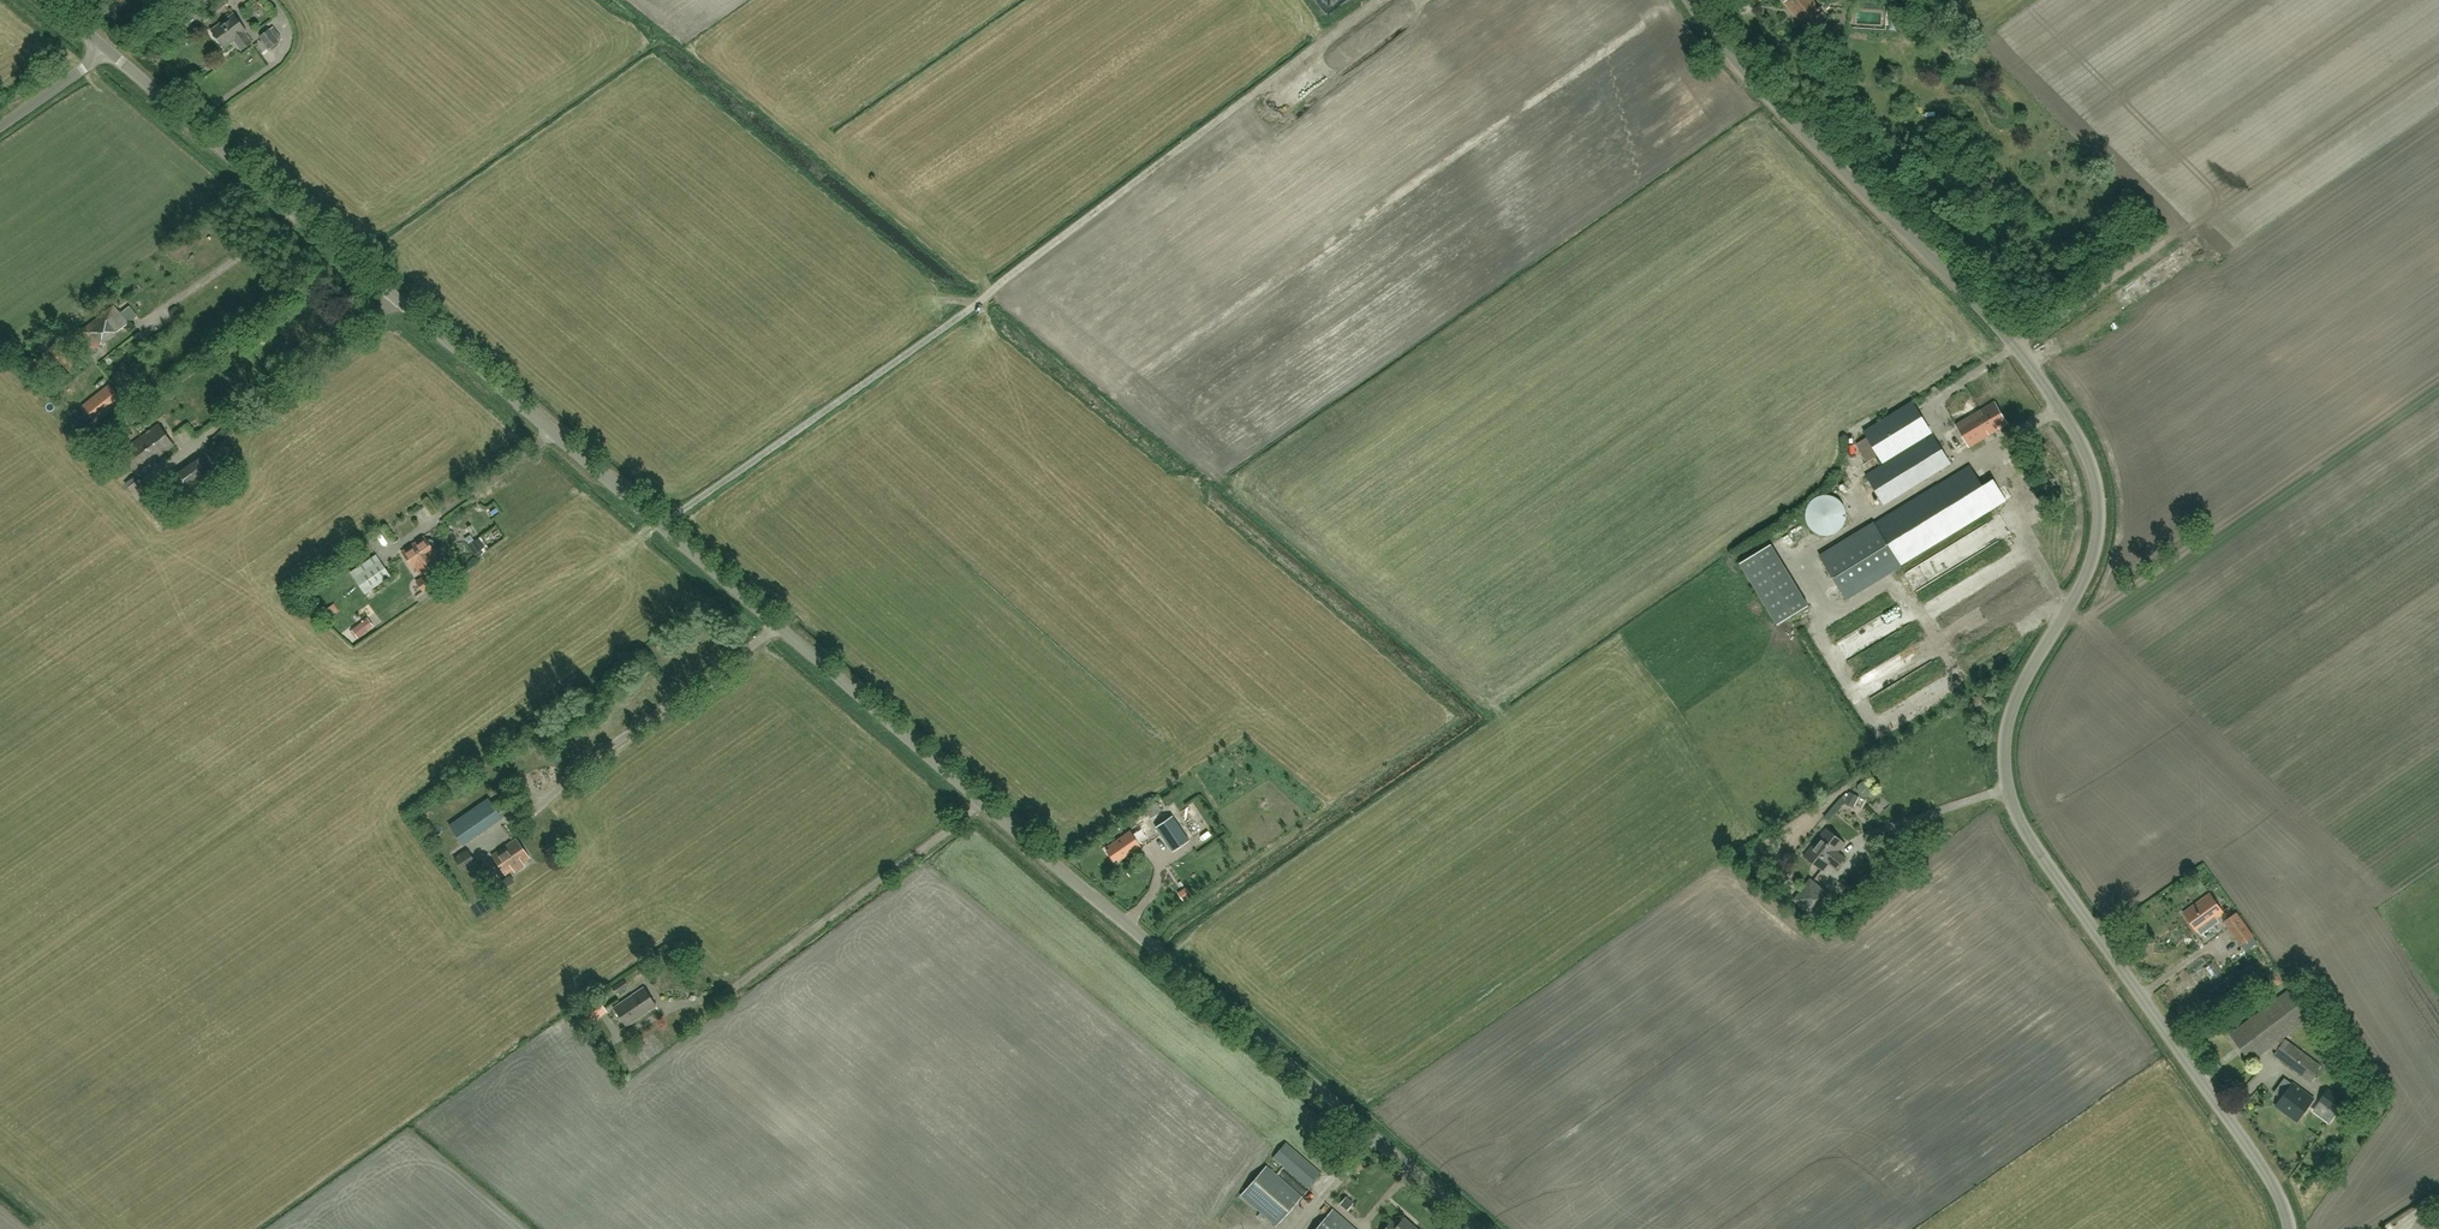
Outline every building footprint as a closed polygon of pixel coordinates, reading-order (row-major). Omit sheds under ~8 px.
[(1826,17),(1813,0),(1787,0),(1785,1),(1808,31),(1826,17)] [(241,50),(252,42),(245,32),(246,31),(233,13),(211,30),(224,48),(234,40),(241,50)] [(278,41),(269,29),(260,36),(269,48),(278,41)] [(334,304),(330,299),(326,303),(330,308),(334,304)] [(94,350),(129,323),(114,304),(79,331),(94,350)] [(69,371),(81,361),(59,339),(48,349),(69,371)] [(42,383),(50,377),(36,358),(28,364),(42,383)] [(82,405),(95,421),(122,399),(110,383),(82,405)] [(1883,463),(1932,432),(1913,401),(1864,432),(1883,463)] [(1969,447),(2008,424),(1995,401),(1956,425),(1969,447)] [(143,468),(163,454),(174,445),(158,424),(127,447),(143,468)] [(1883,505),(1951,463),(1934,436),(1866,477),(1883,505)] [(223,482),(219,477),(204,455),(166,480),(181,501),(198,489),(201,487),(202,488),(207,486),(210,490),(223,482)] [(1900,565),(1983,514),(1995,507),(1970,465),(1875,523),(1874,523),(1820,556),(1846,598),(1900,565)] [(1825,495),(1820,496),(1816,498),(1812,501),(1809,504),(1806,510),(1806,513),(1806,518),(1806,520),(1808,525),(1809,528),(1814,532),(1820,535),(1823,536),(1829,536),(1834,534),(1838,532),(1840,530),(1843,526),(1845,523),(1846,520),(1846,516),(1846,513),(1845,509),(1844,506),(1841,502),(1838,499),(1836,498),(1832,496),(1829,495),(1825,495)] [(432,548),(434,547),(435,544),(432,539),(429,539),(427,541),(423,536),(401,551),(414,569),(416,567),(421,573),(423,577),(417,582),(423,591),(449,573),(443,563),(437,567),(435,563),(438,561),(433,555),(436,553),(432,548)] [(478,556),(492,550),(485,537),(471,543),(478,556)] [(1746,559),(1778,624),(1810,608),(1778,543),(1746,559)] [(366,594),(391,576),(377,555),(351,572),(366,594)] [(370,630),(363,621),(352,629),(359,638),(370,630)] [(458,818),(472,838),(502,817),(488,797),(458,818)] [(1150,818),(1162,810),(1156,801),(1144,809),(1150,818)] [(1172,816),(1156,828),(1172,851),(1189,840),(1172,816)] [(1841,863),(1845,857),(1838,852),(1845,843),(1826,827),(1815,841),(1841,863)] [(1118,861),(1140,845),(1130,831),(1108,846),(1110,849),(1106,851),(1113,860),(1116,858),(1118,861)] [(523,862),(530,858),(516,838),(492,855),(505,874),(513,869),(515,872),(525,865),(523,862)] [(1837,868),(1841,863),(1815,841),(1803,855),(1823,871),(1829,862),(1837,868)] [(462,871),(476,862),(467,849),(454,858),(462,871)] [(1816,919),(1834,897),(1811,879),(1793,901),(1816,919)] [(2197,932),(2224,913),(2210,894),(2183,912),(2197,932)] [(2241,945),(2253,937),(2236,913),(2224,922),(2241,945)] [(617,993),(629,985),(624,979),(612,987),(617,993)] [(626,1026),(656,1006),(644,987),(613,1007),(626,1026)] [(2302,989),(2294,996),(2306,1012),(2315,1005),(2302,989)] [(2312,1081),(2323,1066),(2282,1038),(2309,1018),(2289,991),(2231,1035),(2250,1061),(2271,1046),(2277,1051),(2274,1055),(2312,1081)] [(587,1026),(608,1012),(598,997),(577,1011),(587,1026)] [(2285,1079),(2277,1089),(2284,1094),(2276,1106),(2296,1122),(2314,1099),(2293,1083),(2292,1084),(2285,1079)] [(2337,1115),(2347,1102),(2328,1088),(2318,1102),(2337,1115)] [(1309,1188),(1322,1174),(1286,1143),(1273,1157),(1309,1188)] [(1265,1166),(1241,1194),(1277,1225),(1301,1198),(1265,1166)] [(1348,1192),(1361,1202),(1371,1189),(1358,1179),(1348,1192)] [(1350,1195),(1342,1204),(1350,1210),(1358,1201),(1350,1195)] [(1332,1209),(1315,1228),(1355,1228),(1332,1209)] [(1404,1217),(1396,1226),(1391,1221),(1384,1228),(1417,1228),(1404,1217)]
